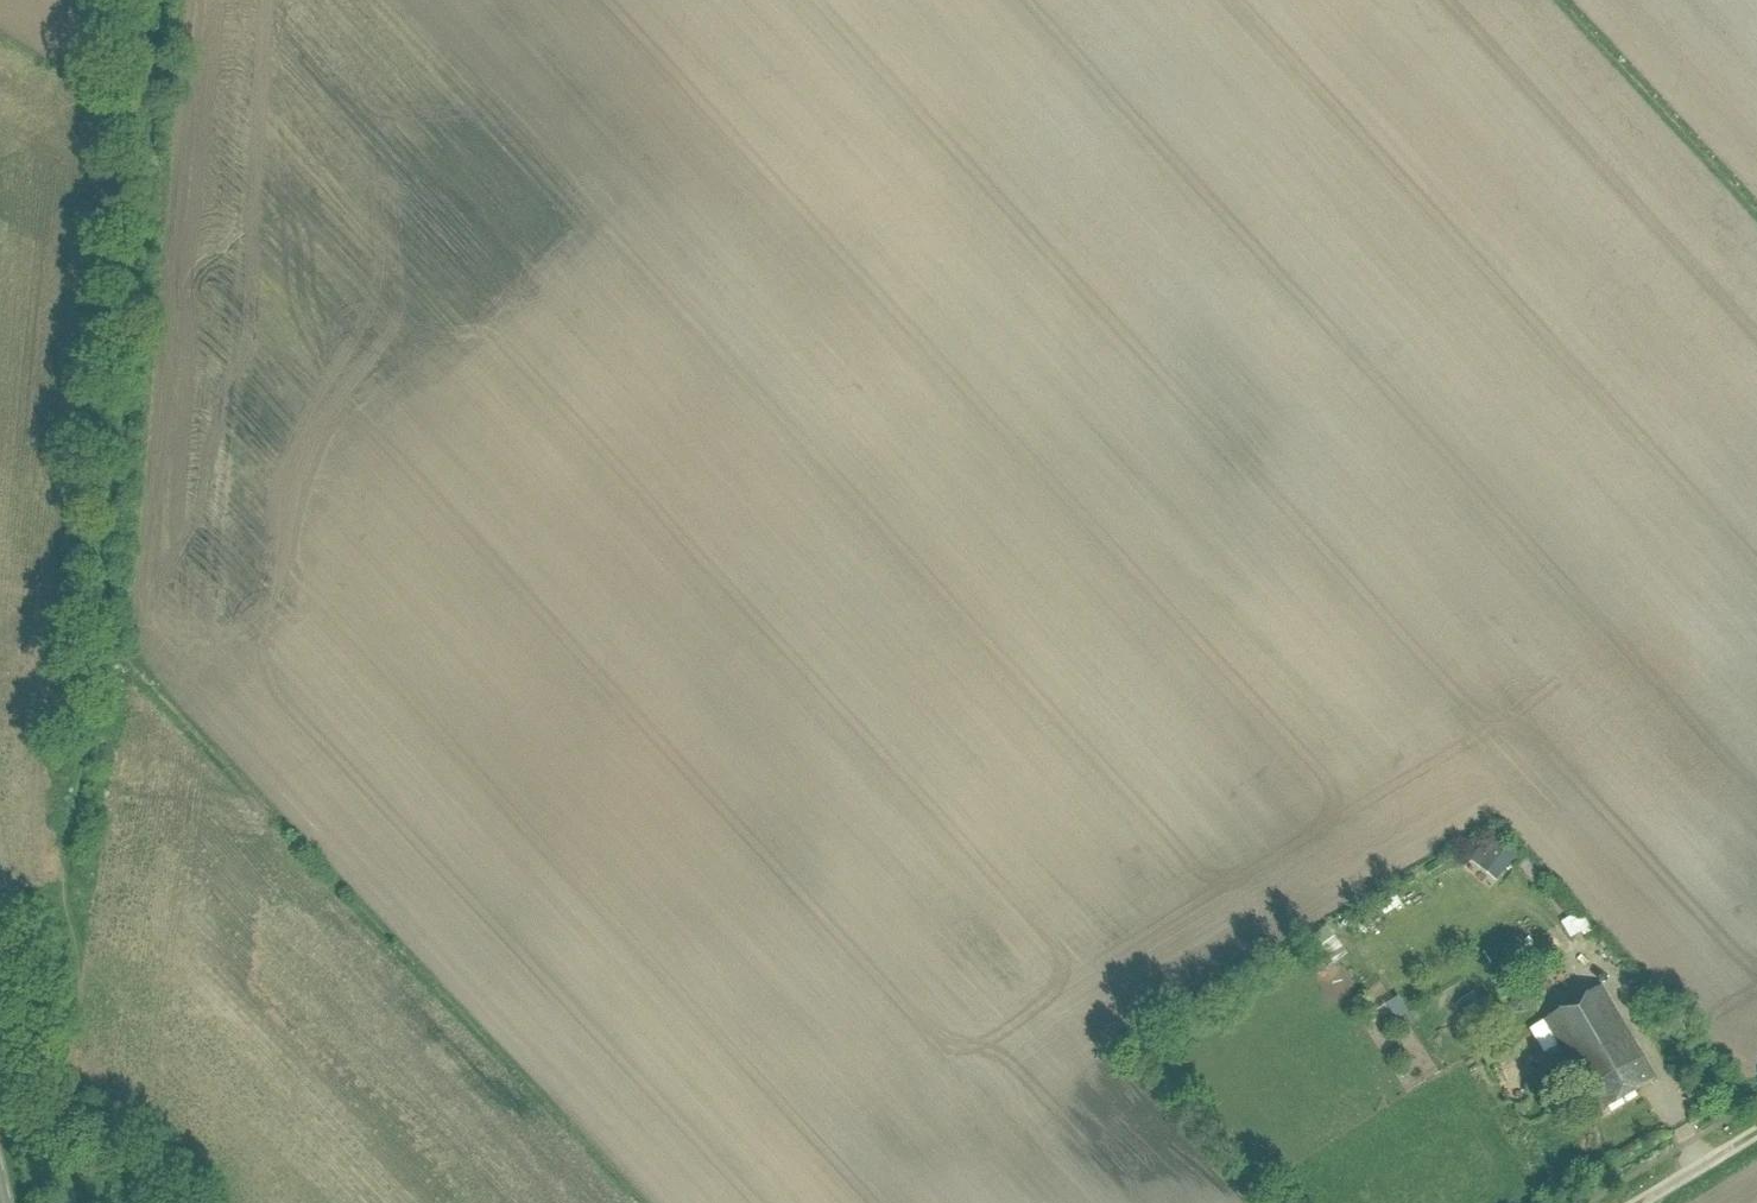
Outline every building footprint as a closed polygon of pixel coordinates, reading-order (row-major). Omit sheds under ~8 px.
[(1500,839),(1484,860),(1504,875),(1519,855),(1500,839)] [(1657,1080),(1644,1058),(1602,987),(1543,1021),(1577,1078),(1579,1077),(1588,1091),(1592,1089),(1605,1111),(1657,1080)] [(1536,1014),(1523,1019),(1533,1043),(1546,1037),(1536,1014)]
